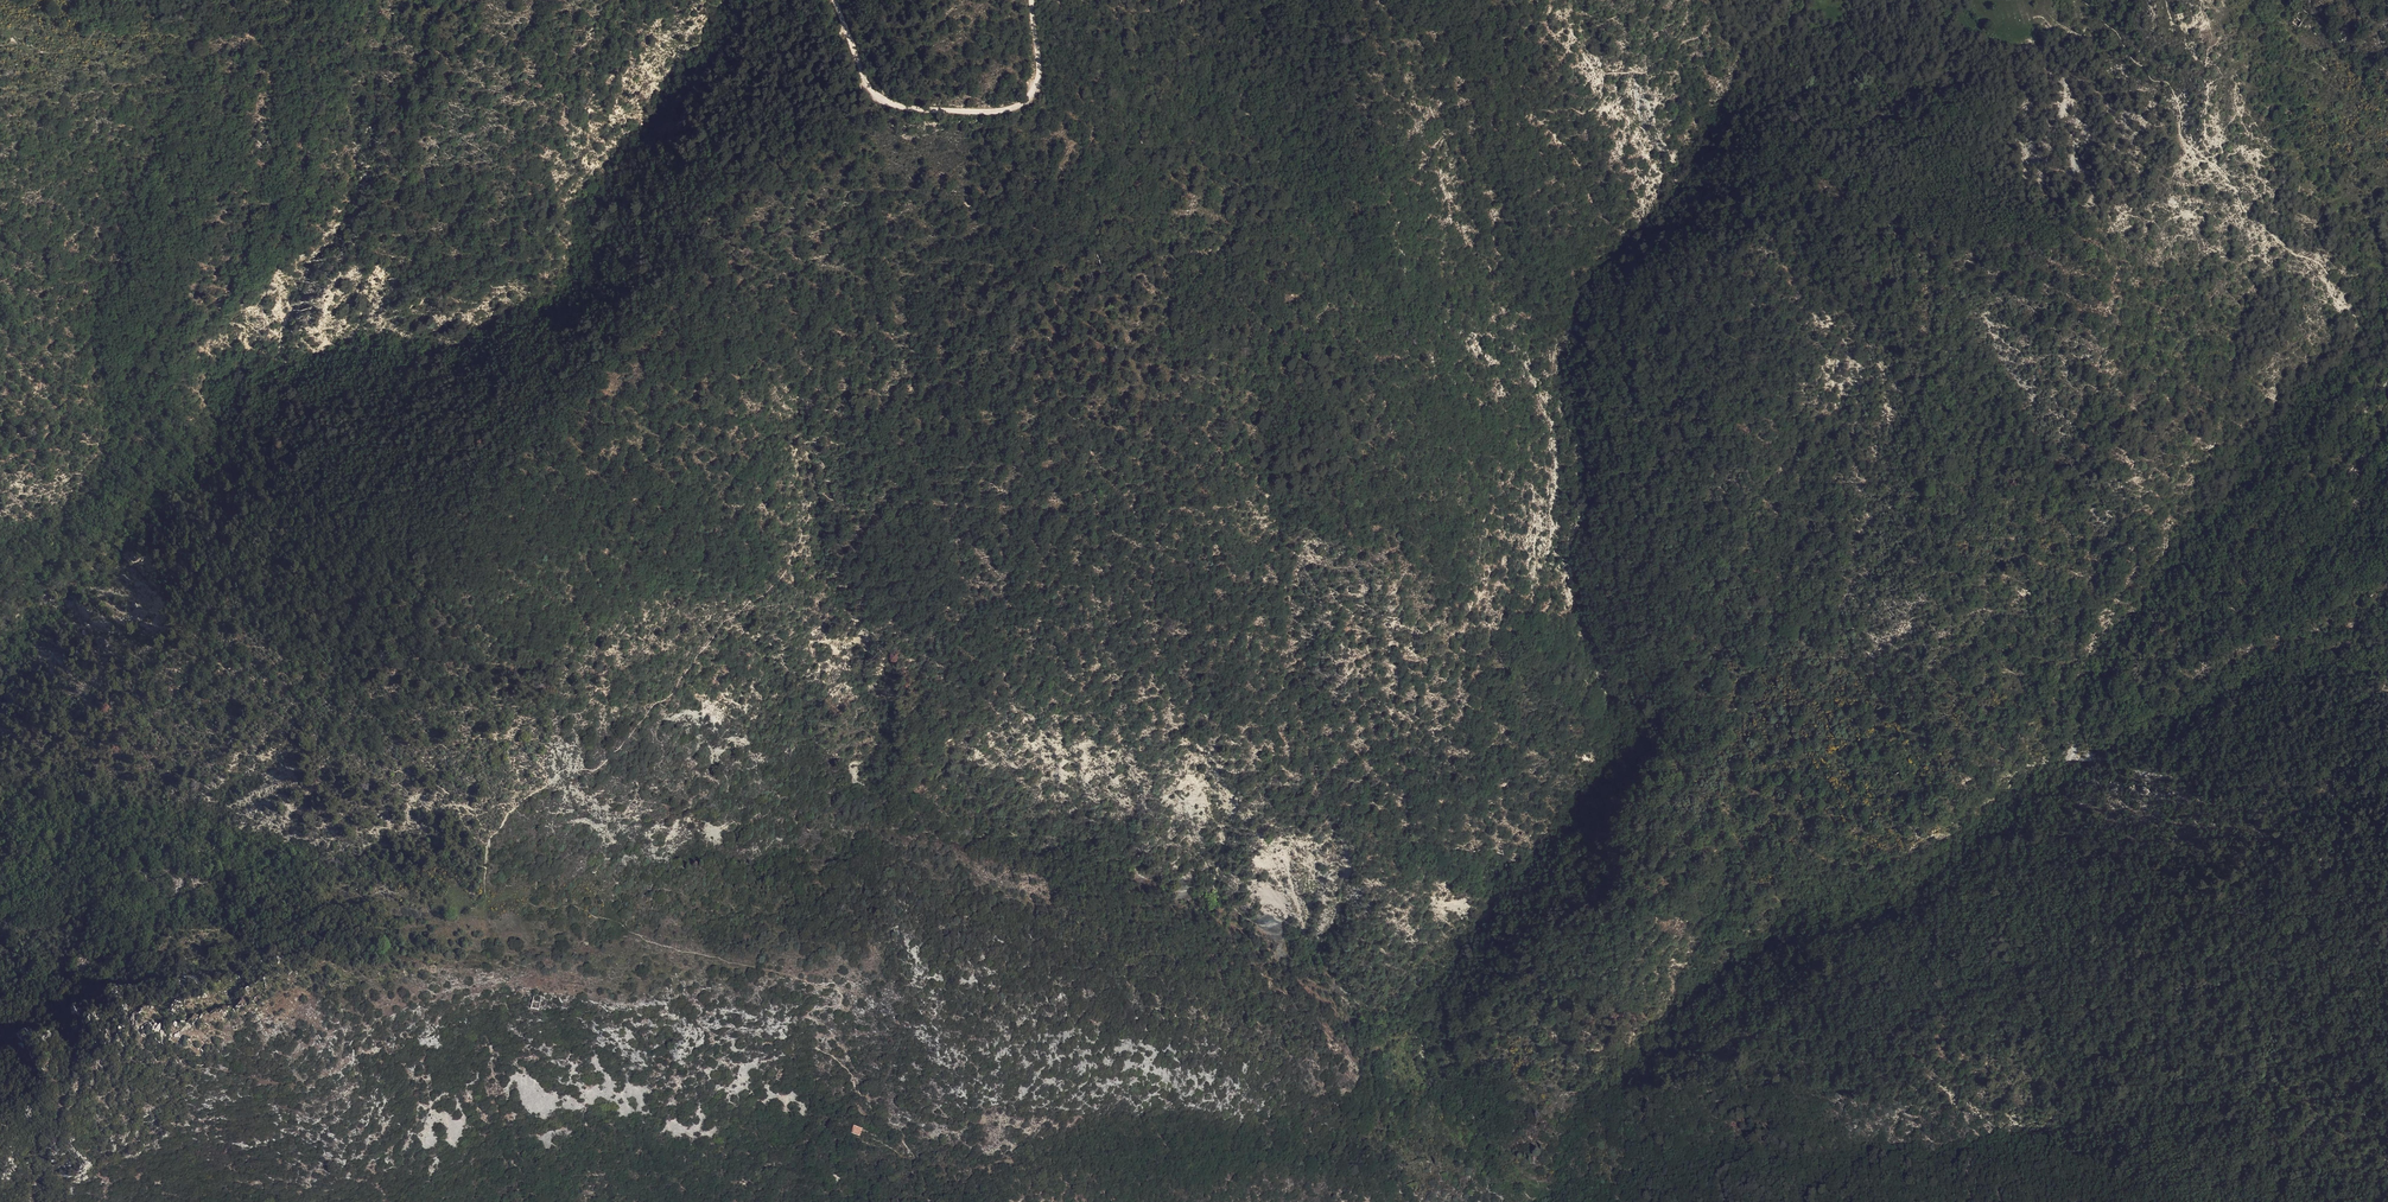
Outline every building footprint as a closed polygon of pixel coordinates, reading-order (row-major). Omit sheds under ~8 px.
[(1901,754),(1893,757),(1896,765),(1905,762),(1901,754)] [(1909,773),(1905,762),(1896,765),(1898,770),(1900,776),(1909,773)] [(1895,779),(1900,776),(1898,770),(1892,772),(1895,779)] [(530,1005),(538,1007),(539,999),(531,997),(530,1005)] [(863,1129),(853,1125),(850,1134),(859,1138),(863,1129)]
